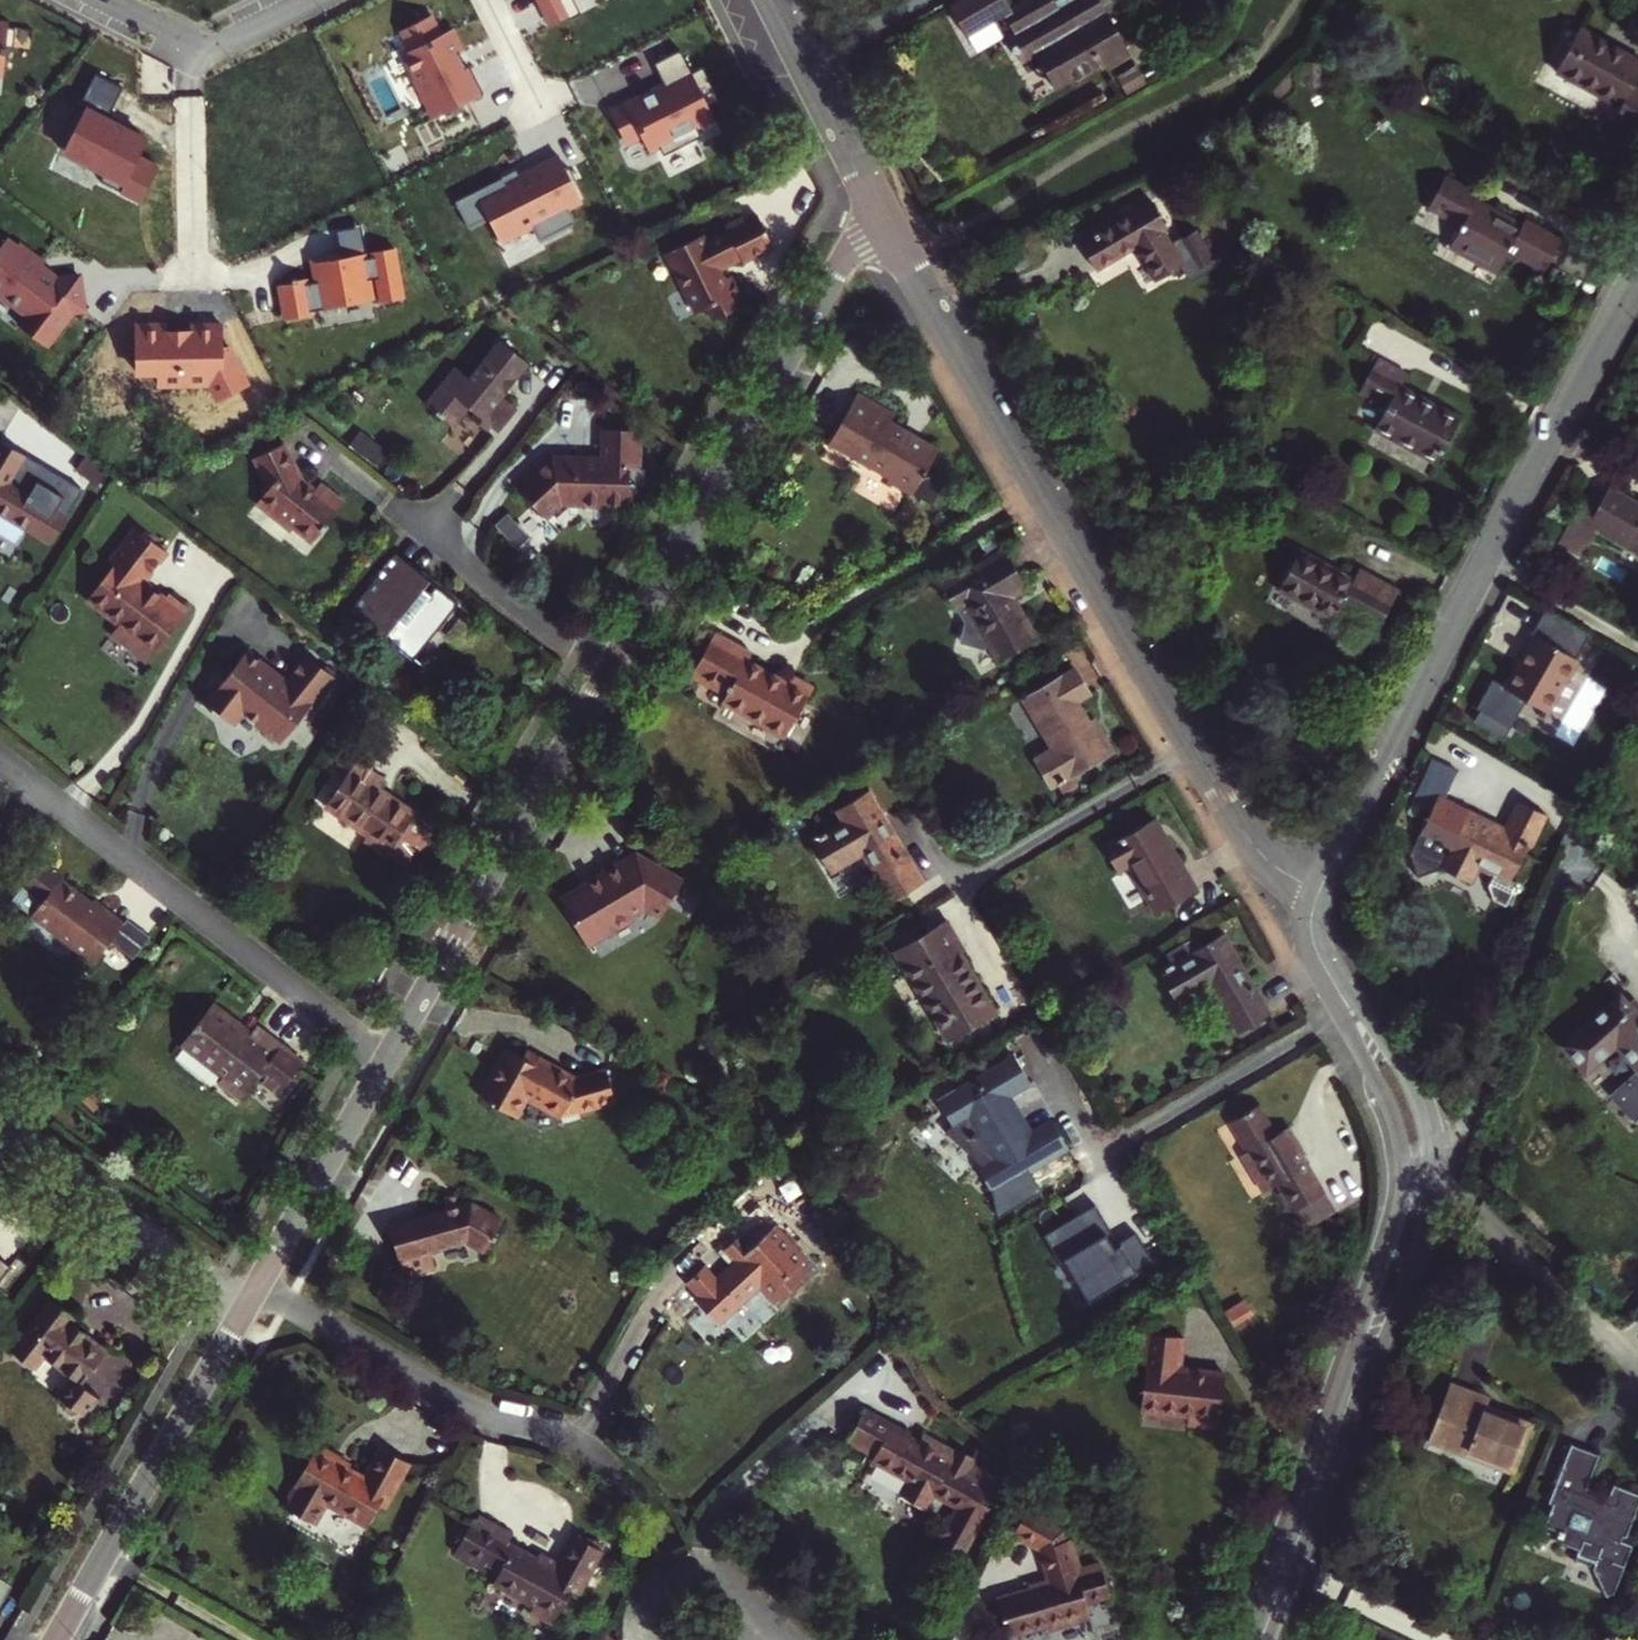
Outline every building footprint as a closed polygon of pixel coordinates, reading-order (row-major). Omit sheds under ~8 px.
[(548,28),(579,12),(573,0),(534,0),(548,28)] [(1124,46),(1103,9),(1075,24),(1066,7),(1057,12),(1051,0),(1016,0),(997,11),(1008,30),(1001,35),(1016,63),(1031,55),(1046,81),(1066,70),(1070,78),(1095,64),(1098,69),(1110,63),(1106,56),(1124,46)] [(1051,0),(1057,12),(1066,7),(1075,24),(1103,9),(1098,0),(1052,0),(1051,0)] [(486,97),(453,33),(446,37),(433,12),(383,37),(429,127),(486,97)] [(3,73),(5,46),(12,46),(14,27),(7,26),(7,24),(0,23),(0,73),(3,73)] [(1612,117),(1637,132),(1637,89),(1631,85),(1637,72),(1637,60),(1578,27),(1554,70),(1618,105),(1612,117)] [(1106,56),(1110,63),(1128,53),(1124,46),(1106,56)] [(644,99),(643,96),(610,113),(625,141),(640,134),(649,151),(675,138),(679,147),(701,136),(696,127),(714,118),(708,106),(719,100),(702,67),(691,73),(680,50),(654,63),(669,93),(661,97),(654,94),(644,99)] [(1066,70),(1046,81),(1050,89),(1070,78),(1066,70)] [(123,87),(95,74),(79,106),(85,109),(63,151),(104,172),(100,180),(141,201),(159,167),(139,156),(147,140),(114,123),(117,117),(109,113),(123,87)] [(501,178),(455,202),(468,228),(488,218),(500,242),(533,225),(541,240),(575,222),(567,207),(584,199),(569,168),(566,169),(559,157),(514,180),(514,182),(505,187),(501,178)] [(1450,243),(1497,269),(1508,249),(1543,269),(1561,238),(1523,216),(1521,221),(1475,197),(1478,192),(1445,174),(1429,206),(1460,224),(1450,243)] [(1074,245),(1092,272),(1130,247),(1152,281),(1177,264),(1184,275),(1212,257),(1192,227),(1167,243),(1158,229),(1161,226),(1143,198),(1074,245)] [(742,221),(726,229),(729,237),(706,247),(701,238),(665,254),(694,315),(705,309),(711,322),(735,310),(733,304),(739,301),(729,278),(721,281),(714,266),(737,256),(740,262),(773,247),(759,218),(744,226),(742,221)] [(27,312),(18,323),(46,344),(72,309),(83,307),(77,274),(52,279),(39,269),(43,262),(17,242),(12,249),(2,241),(0,244),(0,292),(27,312)] [(404,294),(394,248),(316,264),(319,275),(277,284),(284,319),(404,294)] [(246,385),(219,324),(132,326),(133,376),(154,376),(154,387),(210,385),(216,398),(246,385)] [(504,341),(473,378),(458,366),(427,403),(455,426),(470,408),(500,433),(520,409),(506,397),(533,364),(504,341)] [(1405,373),(1377,358),(1358,392),(1385,406),(1373,427),(1435,461),(1446,441),(1458,418),(1422,398),(1399,386),(1405,373)] [(892,411),(855,390),(826,441),(887,476),(884,481),(910,496),(937,449),(886,422),(892,411)] [(602,458),(554,455),(548,460),(550,463),(519,485),(543,515),(560,501),(628,506),(631,471),(636,471),(639,433),(604,431),(602,458)] [(314,484),(300,474),(283,439),(254,452),(266,472),(259,482),(262,485),(247,504),(283,532),(285,528),(306,543),(342,496),(319,478),(314,484)] [(63,518),(6,482),(22,456),(0,442),(0,515),(47,545),(63,518)] [(1608,487),(1600,501),(1586,494),(1558,542),(1577,553),(1593,527),(1637,553),(1637,504),(1608,487)] [(505,515),(493,547),(519,558),(532,525),(505,515)] [(108,628),(101,638),(139,666),(178,614),(133,585),(155,556),(123,532),(99,564),(103,567),(75,604),(108,628)] [(1020,584),(998,547),(938,582),(950,604),(960,599),(994,657),(1032,635),(1006,592),(1020,584)] [(389,635),(392,631),(413,649),(454,597),(434,580),(427,588),(421,583),(427,575),(394,549),(350,604),(389,635)] [(1350,582),(1295,552),(1274,591),(1328,620),(1333,612),(1373,634),(1395,594),(1355,572),(1350,582)] [(1549,709),(1578,658),(1534,632),(1504,682),(1492,675),(1476,703),(1511,723),(1527,696),(1549,709)] [(752,653),(716,633),(693,674),(727,694),(722,702),(785,739),(814,690),(791,677),(787,683),(747,660),(752,653)] [(196,704),(202,708),(203,715),(208,714),(222,725),(234,710),(254,727),(256,735),(267,744),(273,740),(307,700),(310,703),(328,682),(300,659),(278,686),(272,682),(264,683),(253,673),(251,663),(238,652),(196,704)] [(1106,747),(1093,724),(1086,728),(1080,718),(1069,699),(1083,690),(1069,665),(1032,687),(1029,682),(1022,686),(1025,691),(1018,695),(1046,745),(1030,755),(1046,782),(1106,747)] [(1086,728),(1093,724),(1087,714),(1080,718),(1086,728)] [(359,839),(398,866),(412,845),(416,849),(427,833),(404,818),(408,812),(371,788),(378,778),(338,753),(327,769),(338,776),(318,805),(362,834),(359,839)] [(807,837),(824,865),(859,845),(885,895),(918,876),(899,844),(896,846),(878,816),(882,813),(865,783),(832,802),(841,816),(821,828),(819,824),(807,837)] [(1490,817),(1437,792),(1406,849),(1414,871),(1436,863),(1465,878),(1474,861),(1491,870),(1484,884),(1488,898),(1501,905),(1513,881),(1507,878),(1525,842),(1530,844),(1546,813),(1518,798),(1504,825),(1501,830),(1487,823),(1490,817)] [(896,846),(899,844),(882,813),(878,816),(896,846)] [(1173,863),(1146,815),(1100,842),(1113,864),(1123,858),(1152,908),(1194,883),(1180,859),(1173,863)] [(1504,825),(1490,817),(1487,823),(1501,830),(1504,825)] [(682,878),(634,851),(601,868),(603,873),(559,896),(585,945),(634,919),(631,913),(643,907),(651,912),(662,893),(670,898),(682,878)] [(90,908),(35,864),(5,904),(84,965),(119,924),(95,906),(90,908)] [(660,917),(670,898),(662,893),(651,912),(660,917)] [(945,1033),(989,1008),(954,947),(959,945),(942,915),(892,944),(945,1033)] [(1229,1029),(1265,1008),(1251,983),(1246,986),(1215,931),(1152,968),(1172,999),(1205,979),(1229,1029)] [(1619,995),(1563,1045),(1586,1071),(1617,1043),(1637,1066),(1637,1017),(1619,995)] [(289,1110),(313,1078),(268,1043),(261,1051),(223,1021),(191,1062),(233,1094),(227,1102),(250,1120),(269,1096),(289,1110)] [(498,1056),(592,1107),(610,1103),(603,1072),(573,1079),(525,1050),(520,1058),(503,1048),(498,1056)] [(1024,1078),(1009,1051),(933,1095),(949,1121),(963,1113),(985,1151),(971,1159),(986,1184),(1062,1140),(1047,1114),(1025,1127),(1003,1090),(1024,1078)] [(495,1068),(481,1096),(515,1116),(526,1098),(558,1116),(592,1107),(498,1056),(492,1066),(495,1068)] [(1610,1094),(1637,1125),(1637,1069),(1610,1094)] [(1293,1206),(1296,1209),(1324,1192),(1302,1154),(1299,1156),(1283,1128),(1274,1133),(1257,1104),(1248,1109),(1235,1129),(1248,1152),(1242,1155),(1264,1192),(1279,1183),(1283,1189),(1275,1192),(1286,1210),(1293,1206)] [(1288,1125),(1283,1128),(1299,1156),(1302,1154),(1304,1153),(1288,1125)] [(1098,1174),(1047,1203),(1062,1231),(1054,1235),(1082,1283),(1112,1265),(1108,1259),(1156,1231),(1140,1203),(1117,1216),(1109,1203),(1114,1200),(1098,1174)] [(1336,1213),(1324,1192),(1296,1209),(1307,1230),(1336,1213)] [(388,1226),(403,1277),(434,1267),(429,1251),(465,1242),(484,1251),(502,1219),(471,1202),(388,1226)] [(705,1265),(685,1283),(696,1295),(693,1298),(718,1325),(759,1287),(773,1302),(807,1272),(799,1263),(806,1257),(776,1223),(763,1234),(760,1231),(747,1243),(733,1228),(718,1242),(734,1260),(715,1276),(705,1265)] [(11,1267),(0,1259),(0,1281),(11,1267)] [(47,1298),(9,1348),(36,1370),(45,1358),(81,1385),(108,1350),(72,1323),(75,1320),(47,1298)] [(1145,1333),(1141,1365),(1145,1366),(1140,1411),(1187,1416),(1186,1425),(1218,1428),(1224,1375),(1178,1369),(1182,1337),(1145,1333)] [(1489,1399),(1450,1384),(1448,1384),(1427,1439),(1515,1472),(1533,1424),(1486,1406),(1489,1399)] [(901,1495),(925,1509),(936,1491),(967,1509),(962,1517),(974,1523),(999,1480),(973,1465),(976,1460),(954,1446),(952,1450),(939,1441),(934,1451),(918,1442),(906,1435),(907,1433),(865,1409),(847,1440),(874,1455),(870,1462),(908,1483),(901,1495)] [(934,1451),(939,1441),(924,1433),(918,1442),(934,1451)] [(1601,1587),(1604,1596),(1614,1592),(1632,1545),(1620,1541),(1622,1535),(1626,1537),(1637,1506),(1637,1494),(1613,1485),(1609,1495),(1600,1492),(1597,1499),(1583,1493),(1586,1486),(1598,1454),(1571,1444),(1549,1501),(1553,1502),(1544,1526),(1559,1531),(1555,1538),(1558,1539),(1557,1541),(1580,1550),(1576,1559),(1595,1566),(1601,1587)] [(297,1489),(290,1502),(284,1510),(313,1526),(325,1506),(366,1529),(380,1506),(385,1496),(390,1499),(410,1464),(379,1447),(361,1476),(347,1469),(350,1464),(321,1448),(318,1452),(314,1451),(293,1487),(297,1489)] [(297,1489),(293,1487),(291,1486),(284,1498),(290,1502),(297,1489)] [(1597,1499),(1600,1492),(1586,1486),(1583,1493),(1597,1499)] [(385,1496),(380,1506),(385,1509),(390,1499),(385,1496)] [(1063,1529),(1028,1507),(1012,1534),(1038,1549),(1045,1579),(1027,1584),(1029,1592),(997,1601),(1006,1633),(1045,1622),(1047,1629),(1088,1616),(1085,1604),(1110,1597),(1100,1564),(1080,1569),(1071,1539),(1066,1540),(1046,1546),(1044,1538),(1063,1529)] [(558,1564),(551,1560),(548,1564),(537,1558),(513,1545),(519,1537),(484,1517),(481,1522),(478,1521),(460,1552),(486,1569),(489,1564),(498,1570),(491,1582),(533,1605),(529,1612),(552,1625),(572,1590),(579,1594),(604,1551),(575,1535),(558,1564)] [(1046,1546),(1066,1540),(1063,1529),(1044,1538),(1046,1546)] [(548,1564),(551,1560),(539,1553),(537,1558),(548,1564)] [(18,1594),(0,1585),(0,1619),(3,1621),(18,1594)]
